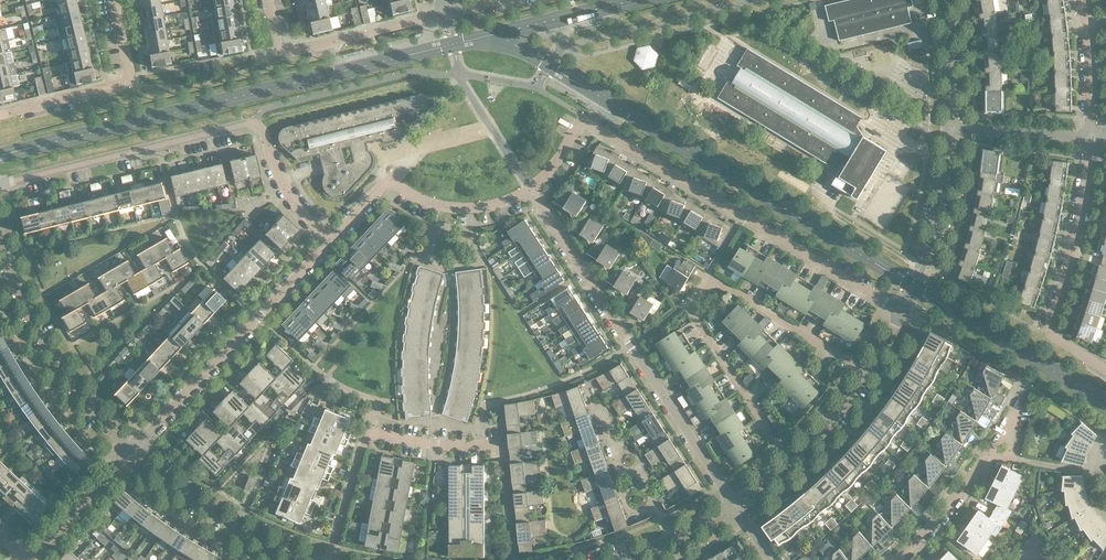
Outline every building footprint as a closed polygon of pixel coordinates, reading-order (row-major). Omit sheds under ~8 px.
[(76,0),(67,0),(56,3),(59,14),(78,10),(76,0)] [(324,0),(304,0),(307,11),(326,6),(324,0)] [(409,0),(401,0),(389,3),(392,15),(411,10),(409,0)] [(912,0),(845,0),(825,5),(829,21),(834,20),(839,40),(912,23),(908,7),(913,6),(912,0)] [(977,0),(980,18),(995,16),(995,15),(995,11),(993,0),(979,0),(977,0)] [(1064,0),(1059,0),(1048,2),(1048,1),(1047,1),(1049,16),(1050,15),(1051,19),(1051,20),(1066,18),(1064,0)] [(235,15),(233,3),(214,7),(216,19),(235,15)] [(162,16),(160,4),(141,8),(143,19),(162,16)] [(329,18),(326,6),(307,11),(310,22),(329,18)] [(370,23),(367,8),(360,10),(364,24),(370,23)] [(81,21),(78,10),(59,14),(54,15),(57,27),(81,21)] [(361,25),(358,11),(351,12),(355,26),(361,25)] [(238,27),(235,15),(216,19),(211,20),(213,31),(238,27)] [(996,15),(995,15),(995,16),(980,18),(982,36),(998,34),(997,30),(998,30),(996,15)] [(164,28),(162,16),(143,19),(145,31),(164,28)] [(332,30),(329,18),(310,22),(313,35),(332,30)] [(1069,36),(1066,18),(1051,20),(1051,19),(1050,19),(1052,34),(1053,33),(1053,37),(1053,38),(1069,36)] [(84,33),(81,21),(57,27),(60,39),(65,37),(84,33)] [(172,38),(170,27),(164,28),(145,31),(147,43),(167,39),(172,38)] [(240,39),(238,27),(213,31),(215,43),(240,39)] [(87,44),(84,33),(65,37),(68,49),(87,44)] [(999,34),(998,34),(982,36),(984,54),(1000,53),(1000,52),(999,48),(1000,48),(999,34)] [(1070,55),(1069,36),(1053,38),(1053,37),(1052,37),(1053,52),(1054,52),(1055,55),(1055,56),(1070,55)] [(169,51),(167,39),(147,43),(149,55),(169,51)] [(242,51),(240,39),(215,43),(214,43),(216,56),(242,51)] [(90,56),(87,44),(68,49),(71,60),(90,56)] [(650,46),(638,48),(635,60),(643,68),(655,66),(658,54),(650,46)] [(862,117),(747,48),(737,65),(738,66),(738,65),(745,69),(735,85),(729,81),(729,80),(717,98),(718,98),(719,97),(731,104),(731,103),(735,105),(735,107),(759,122),(760,120),(764,122),(763,124),(787,139),(788,137),(792,140),(791,141),(816,156),(817,154),(820,157),(819,158),(832,166),(834,163),(842,167),(838,174),(840,175),(834,185),(858,199),(887,150),(864,136),(859,131),(860,131),(857,125),(862,117)] [(11,51),(4,52),(0,53),(0,65),(14,62),(11,51)] [(171,64),(169,51),(149,55),(152,67),(171,64)] [(1001,52),(1000,52),(1000,53),(984,54),(985,72),(1001,72),(1001,71),(1001,67),(1002,67),(1001,52)] [(1071,73),(1070,55),(1055,56),(1055,55),(1054,55),(1055,70),(1056,73),(1056,74),(1071,73)] [(92,67),(90,56),(71,60),(64,62),(67,74),(92,67)] [(14,62),(0,65),(0,78),(16,74),(14,62)] [(48,66),(42,68),(44,75),(44,79),(51,78),(50,74),(48,66)] [(95,80),(92,67),(67,74),(70,86),(95,80)] [(1002,71),(1001,71),(1001,72),(985,72),(986,90),(1001,90),(1001,85),(1002,85),(1002,71)] [(1056,74),(1056,73),(1055,73),(1055,88),(1056,88),(1056,91),(1056,92),(1072,92),(1071,73),(1056,74)] [(16,74),(0,78),(0,90),(13,87),(19,85),(16,74)] [(54,92),(51,78),(44,79),(48,93),(54,92)] [(45,94),(42,80),(35,81),(39,96),(45,94)] [(13,87),(0,90),(0,103),(16,99),(13,87)] [(1002,90),(1001,90),(986,90),(986,103),(986,112),(1002,112),(1002,90)] [(1072,111),(1072,92),(1056,92),(1056,91),(1055,91),(1055,106),(1056,106),(1056,111),(1072,111)] [(417,95),(358,109),(366,143),(380,139),(381,140),(381,141),(382,142),(383,142),(384,142),(385,142),(396,140),(397,140),(418,117),(420,115),(424,111),(425,110),(426,109),(426,108),(427,108),(427,107),(427,106),(427,105),(428,104),(427,103),(427,102),(427,101),(427,100),(426,99),(426,98),(425,98),(424,97),(417,95)] [(590,110),(592,106),(584,101),(581,105),(590,110)] [(366,143),(358,109),(286,126),(285,127),(284,127),(283,128),(282,129),(281,130),(280,131),(279,132),(279,133),(278,134),(278,135),(278,136),(278,137),(278,138),(278,140),(279,141),(279,142),(280,143),(280,144),(281,145),(285,148),(297,160),(298,159),(314,155),(319,154),(324,175),(323,176),(322,178),(322,179),(322,181),(322,183),(322,184),(322,186),(323,187),(323,188),(324,190),(325,191),(326,192),(327,193),(328,194),(330,195),(331,196),(332,196),(334,197),(336,197),(337,197),(348,192),(370,168),(371,167),(372,166),(372,165),(373,164),(373,162),(373,161),(373,160),(373,159),(373,157),(372,156),(372,155),(371,154),(370,153),(369,152),(369,151),(367,150),(366,143)] [(587,166),(606,177),(617,158),(618,158),(620,155),(612,151),(610,154),(599,147),(601,143),(600,143),(585,169),(587,166)] [(1000,152),(983,150),(981,170),(981,172),(996,174),(997,174),(1000,152)] [(261,176),(255,154),(243,157),(243,158),(244,157),(245,159),(241,160),(240,158),(241,158),(241,157),(229,160),(234,182),(246,179),(246,178),(245,179),(245,177),(249,176),(249,178),(248,178),(248,179),(261,176)] [(617,158),(606,177),(625,188),(636,169),(637,170),(639,166),(631,162),(629,165),(618,158),(617,158)] [(1050,179),(1051,179),(1066,181),(1069,161),(1053,160),(1052,165),(1050,179)] [(227,184),(222,163),(212,165),(217,186),(227,184)] [(217,186),(212,165),(201,168),(206,189),(217,186)] [(206,189),(201,168),(191,170),(196,191),(206,189)] [(636,169),(625,188),(644,200),(655,181),(657,178),(650,173),(648,177),(637,170),(636,169)] [(196,191),(191,170),(180,173),(186,194),(196,191)] [(996,174),(981,172),(980,176),(978,189),(993,192),(993,193),(994,193),(996,178),(996,174)] [(186,194),(180,173),(170,176),(175,196),(186,194)] [(1051,179),(1050,183),(1049,183),(1047,197),(1048,197),(1048,196),(1064,199),(1066,181),(1051,179)] [(655,181),(644,200),(662,211),(674,192),(674,193),(676,189),(669,185),(667,188),(655,181)] [(161,182),(145,186),(149,202),(158,200),(162,215),(172,213),(168,199),(166,200),(165,197),(165,198),(161,183),(162,183),(161,182)] [(149,202),(145,186),(129,190),(133,206),(149,202)] [(560,196),(565,205),(563,208),(569,211),(573,217),(576,215),(577,216),(586,200),(567,189),(564,193),(560,196)] [(993,192),(978,189),(977,194),(974,207),(990,210),(990,211),(993,197),(992,197),(993,193),(993,192)] [(133,206),(129,190),(114,193),(118,210),(133,206)] [(674,192),(662,211),(681,223),(693,204),(695,201),(688,196),(686,200),(674,193),(674,192)] [(118,210),(114,193),(98,197),(102,214),(118,210)] [(74,196),(71,196),(65,198),(71,221),(87,218),(83,201),(76,203),(74,196)] [(1048,196),(1048,197),(1047,201),(1046,201),(1044,215),(1045,215),(1045,214),(1060,217),(1064,199),(1048,196)] [(102,214),(98,197),(83,201),(87,218),(102,214)] [(71,221),(65,198),(60,199),(57,200),(59,207),(52,209),(56,225),(71,221)] [(604,201),(602,205),(611,211),(613,207),(604,201)] [(693,204),(681,223),(700,234),(712,215),(712,216),(714,212),(707,208),(705,211),(693,204)] [(36,212),(35,206),(29,207),(26,208),(28,214),(20,216),(20,217),(24,232),(23,232),(24,233),(40,229),(36,212)] [(990,210),(974,207),(973,212),(970,225),(985,228),(985,229),(986,229),(990,215),(989,215),(990,211),(990,210)] [(56,225),(52,209),(36,212),(40,229),(56,225)] [(394,211),(390,209),(380,219),(395,233),(404,224),(393,214),(394,211)] [(656,217),(650,213),(645,223),(650,226),(656,217)] [(299,229),(283,214),(274,223),(275,223),(276,224),(274,227),(273,226),(273,225),(273,224),(264,234),(280,249),(289,240),(288,239),(288,240),(287,239),(290,236),(291,237),(290,238),(299,229)] [(1045,214),(1045,215),(1044,219),(1043,218),(1040,233),(1041,233),(1041,232),(1056,236),(1060,217),(1045,214)] [(635,215),(631,221),(637,224),(641,218),(635,215)] [(712,215),(700,234),(719,245),(717,249),(733,224),(726,219),(724,223),(712,216),(712,215)] [(576,222),(582,231),(580,234),(586,237),(590,243),(593,241),(594,242),(603,226),(586,216),(576,222)] [(241,222),(245,225),(247,227),(250,223),(244,218),(241,222)] [(395,233),(380,219),(371,228),(386,242),(395,233)] [(505,247),(514,241),(532,229),(530,227),(529,228),(528,226),(529,225),(525,219),(508,231),(511,236),(502,242),(505,247)] [(245,225),(241,222),(236,227),(240,231),(245,225)] [(255,228),(250,223),(247,227),(252,232),(255,228)] [(985,228),(970,225),(969,229),(966,242),(981,246),(981,247),(985,233),(984,233),(985,229),(985,228)] [(240,231),(236,227),(231,233),(235,236),(240,231)] [(386,242),(371,228),(363,238),(378,252),(386,242)] [(536,235),(532,229),(514,241),(517,246),(508,252),(512,257),(521,251),(520,251),(538,239),(537,237),(536,238),(535,236),(536,235)] [(665,229),(660,237),(669,243),(674,234),(665,229)] [(1041,232),(1041,233),(1040,236),(1039,236),(1035,250),(1036,250),(1052,254),(1056,236),(1041,232)] [(166,237),(151,246),(160,261),(165,258),(164,257),(174,252),(173,251),(179,248),(177,245),(172,248),(166,238),(166,237)] [(378,252),(363,238),(354,247),(369,261),(378,252)] [(275,253),(259,239),(252,247),(267,261),(275,253)] [(542,245),(538,239),(520,251),(521,251),(524,256),(515,262),(518,267),(527,261),(545,249),(543,247),(542,248),(541,246),(542,245)] [(1100,239),(1097,251),(1104,253),(1102,259),(1105,260),(1105,240),(1100,239)] [(227,245),(223,242),(218,248),(222,251),(227,245)] [(620,252),(603,242),(593,248),(599,257),(597,260),(603,263),(606,269),(609,267),(611,268),(620,252)] [(981,246),(966,242),(964,247),(960,259),(975,264),(975,265),(976,265),(980,251),(979,251),(981,247),(981,246)] [(730,266),(744,275),(758,251),(748,245),(741,257),(737,254),(730,266)] [(160,261),(151,246),(136,254),(137,255),(143,265),(138,268),(140,271),(145,268),(154,263),(155,264),(160,261)] [(267,261),(252,247),(244,254),(260,269),(267,261)] [(369,261),(354,247),(346,256),(360,270),(369,261)] [(179,248),(173,251),(174,252),(164,257),(165,258),(160,261),(161,263),(166,260),(172,271),(172,272),(188,262),(187,262),(179,249),(180,248),(179,248)] [(222,251),(218,248),(213,253),(217,257),(222,251)] [(548,255),(545,249),(527,261),(518,267),(525,277),(534,271),(533,271),(551,259),(550,257),(549,258),(548,256),(548,255)] [(1036,250),(1035,254),(1034,254),(1030,267),(1031,268),(1031,267),(1046,271),(1052,254),(1036,250)] [(765,255),(758,251),(744,275),(758,284),(766,271),(761,269),(768,257),(767,259),(764,257),(765,255)] [(217,257),(213,253),(208,259),(212,262),(217,257)] [(260,269),(244,254),(237,262),(253,277),(260,269)] [(364,274),(360,270),(346,256),(337,265),(342,270),(341,272),(346,277),(348,275),(356,283),(364,274)] [(782,266),(768,257),(761,269),(766,271),(758,284),(759,284),(759,282),(763,284),(762,286),(768,290),(782,266)] [(555,265),(551,259),(533,271),(534,271),(537,276),(528,282),(531,287),(535,284),(540,281),(558,269),(556,267),(555,268),(554,266),(555,265)] [(975,264),(960,259),(959,264),(954,277),(970,283),(975,269),(974,269),(975,265),(975,264)] [(1102,259),(1101,265),(1094,263),(1091,275),(1105,279),(1105,260),(1102,259)] [(127,260),(112,268),(121,283),(126,280),(135,274),(140,271),(138,268),(133,271),(127,261),(128,260),(127,260)] [(497,260),(491,264),(494,268),(500,264),(497,260)] [(161,263),(160,261),(155,264),(154,263),(145,268),(140,271),(148,285),(163,277),(163,276),(162,276),(156,266),(161,263)] [(253,277),(237,262),(230,270),(245,285),(253,277)] [(994,263),(992,269),(999,272),(1001,265),(994,263)] [(676,264),(665,281),(681,291),(681,289),(685,290),(686,283),(689,277),(686,275),(687,265),(676,264)] [(444,273),(419,265),(419,266),(422,267),(419,275),(417,274),(414,283),(417,284),(417,283),(439,289),(444,273)] [(796,274),(782,266),(768,290),(774,293),(775,292),(778,294),(777,295),(785,283),(789,286),(796,274)] [(1031,267),(1031,268),(1030,271),(1029,271),(1025,285),(1026,285),(1026,284),(1041,289),(1046,271),(1031,267)] [(121,283),(112,268),(97,277),(98,278),(98,277),(104,288),(99,291),(101,293),(106,290),(106,291),(115,286),(116,286),(121,283)] [(482,287),(480,268),(455,272),(457,288),(479,286),(479,287),(482,287)] [(500,268),(495,271),(500,278),(505,275),(500,268)] [(637,278),(620,268),(610,274),(616,283),(614,285),(619,289),(623,295),(626,293),(628,294),(637,278)] [(561,275),(558,269),(540,281),(535,284),(538,289),(530,294),(533,300),(564,280),(563,277),(562,278),(560,276),(561,275)] [(245,285),(230,270),(222,278),(238,293),(245,285)] [(148,285),(140,271),(135,274),(126,280),(121,283),(122,286),(128,283),(134,293),(133,293),(133,294),(148,285)] [(354,288),(336,271),(327,280),(341,294),(345,298),(354,288)] [(1004,271),(1002,277),(1009,279),(1011,273),(1004,271)] [(797,275),(796,274),(789,286),(785,283),(777,295),(792,304),(806,280),(800,276),(799,278),(796,276),(797,275)] [(1091,275),(1088,286),(1105,292),(1105,279),(1091,275)] [(507,277),(502,281),(507,288),(511,286),(512,285),(507,277)] [(341,294),(327,280),(318,289),(333,303),(341,294)] [(812,284),(806,280),(792,304),(806,313),(813,300),(809,298),(816,286),(815,286),(815,287),(811,286),(812,284)] [(88,282),(73,291),(82,306),(87,303),(87,302),(96,297),(96,296),(101,293),(99,291),(94,294),(88,283),(89,283),(88,282)] [(657,282),(652,285),(654,288),(661,294),(664,292),(657,282)] [(122,286),(121,283),(116,286),(115,286),(106,291),(106,290),(101,293),(109,308),(124,300),(124,299),(123,299),(117,289),(122,286)] [(439,289),(417,283),(417,284),(415,292),(412,291),(410,300),(413,300),(435,304),(439,289)] [(1026,284),(1026,285),(1025,288),(1024,288),(1019,302),(1034,307),(1041,289),(1026,284)] [(479,286),(457,288),(458,304),(480,303),(480,304),(483,304),(483,295),(480,295),(479,287),(479,286)] [(511,286),(507,288),(513,298),(518,295),(511,286)] [(639,286),(632,291),(634,295),(637,294),(642,290),(639,286)] [(830,295),(816,286),(809,298),(813,300),(806,313),(807,311),(810,313),(809,315),(815,318),(830,295)] [(1088,286),(1084,298),(1104,304),(1105,297),(1105,292),(1088,286)] [(222,287),(217,292),(223,297),(227,292),(222,287)] [(549,314),(558,309),(558,308),(576,297),(574,295),(573,295),(572,293),(573,293),(569,287),(542,304),(543,305),(552,299),(555,304),(546,309),(549,314)] [(214,288),(202,300),(214,312),(226,299),(225,299),(223,297),(217,292),(214,289),(214,288)] [(333,303),(318,289),(309,298),(324,312),(333,303)] [(82,306),(73,291),(58,300),(59,300),(65,310),(60,313),(62,316),(67,313),(67,314),(77,308),(77,309),(82,306)] [(109,308),(101,293),(96,296),(96,297),(87,302),(87,303),(82,306),(84,308),(89,306),(94,316),(94,317),(109,308)] [(627,300),(632,309),(631,311),(636,315),(640,321),(643,319),(644,320),(654,304),(637,294),(634,295),(627,300)] [(844,303),(830,295),(815,318),(822,322),(823,321),(826,323),(825,324),(833,312),(837,315),(844,303)] [(192,335),(203,323),(191,312),(174,296),(169,301),(182,313),(176,319),(177,320),(192,335)] [(579,303),(576,297),(558,308),(558,309),(561,314),(552,319),(556,324),(564,319),(564,318),(582,307),(580,305),(578,303),(579,303)] [(324,312),(309,298),(301,307),(315,321),(324,312)] [(1104,304),(1084,298),(1081,309),(1100,316),(1104,304)] [(214,312),(202,300),(191,312),(203,323),(214,312)] [(413,300),(411,308),(408,308),(407,316),(410,317),(410,316),(432,320),(435,304),(413,300)] [(480,303),(458,304),(458,320),(481,320),(481,321),(484,321),(484,312),(481,312),(480,304),(480,303)] [(844,303),(837,315),(833,312),(825,324),(839,333),(854,309),(847,305),(847,307),(843,305),(844,303)] [(723,329),(732,337),(751,317),(739,305),(729,315),(733,319),(723,329)] [(84,308),(82,306),(77,309),(77,308),(67,314),(67,313),(62,316),(61,316),(61,317),(62,317),(69,330),(69,331),(85,322),(85,321),(84,322),(78,311),(84,308)] [(167,311),(163,307),(158,312),(162,316),(167,311)] [(315,321),(301,307),(292,317),(307,331),(315,321)] [(586,313),(582,307),(564,318),(564,319),(568,324),(559,329),(562,334),(571,329),(571,328),(589,317),(587,315),(586,315),(585,313),(586,313)] [(864,315),(854,309),(839,333),(854,342),(861,329),(857,327),(864,315)] [(1100,316),(1081,309),(1077,320),(1096,327),(1100,316)] [(410,316),(410,317),(408,325),(405,325),(404,333),(407,334),(407,333),(430,336),(432,320),(410,316)] [(307,331),(292,317),(283,326),(285,328),(284,332),(291,334),(298,340),(307,331)] [(592,323),(589,317),(571,328),(571,329),(574,334),(565,339),(568,344),(577,339),(577,338),(595,327),(593,325),(592,325),(591,323),(592,323)] [(763,328),(751,317),(732,337),(737,342),(738,341),(741,343),(740,344),(740,345),(750,334),(753,338),(763,328)] [(192,335),(177,320),(166,332),(169,335),(181,347),(192,335)] [(481,320),(458,320),(457,336),(480,337),(480,338),(483,338),(483,329),(480,329),(481,321),(481,320)] [(1096,327),(1077,320),(1074,327),(1080,330),(1078,335),(1076,334),(1076,335),(1091,340),(1096,327)] [(599,333),(595,327),(577,338),(577,339),(581,344),(572,349),(575,354),(584,349),(584,348),(601,337),(600,335),(599,335),(598,333),(599,333)] [(763,329),(763,328),(753,338),(750,334),(740,345),(752,356),(771,336),(766,331),(765,333),(762,330),(763,329)] [(144,334),(141,331),(136,336),(140,339),(144,334)] [(932,332),(931,334),(930,334),(929,336),(928,339),(927,342),(925,346),(947,358),(948,355),(949,352),(950,349),(952,345),(944,341),(945,339),(932,332)] [(407,333),(407,334),(406,342),(403,342),(403,351),(406,351),(406,350),(428,351),(430,336),(407,333)] [(657,343),(666,357),(690,342),(683,333),(672,340),(669,336),(657,343)] [(181,347),(169,335),(158,347),(170,358),(181,347)] [(480,337),(457,336),(456,351),(478,354),(478,355),(481,355),(482,346),(479,346),(480,338),(480,337)] [(776,342),(771,336),(752,356),(764,368),(773,358),(770,354),(779,344),(778,345),(775,343),(776,342)] [(545,337),(541,340),(544,346),(549,343),(545,337)] [(605,343),(601,337),(584,348),(584,349),(587,354),(578,359),(581,364),(608,347),(606,345),(605,345),(604,343),(605,343)] [(134,345),(130,342),(125,347),(129,351),(134,345)] [(694,348),(690,342),(666,357),(675,371),(687,364),(684,359),(696,352),(694,353),(692,349),(694,348)] [(278,367),(282,370),(282,371),(289,364),(292,360),(274,343),(276,345),(270,352),(272,354),(268,357),(272,361),(273,360),(274,360),(273,361),(273,362),(273,363),(274,363),(274,364),(275,365),(276,365),(277,365),(277,364),(278,364),(279,366),(278,367)] [(791,356),(779,344),(770,354),(773,358),(764,368),(765,367),(768,369),(766,371),(772,376),(791,356)] [(8,346),(0,350),(0,367),(15,358),(14,358),(8,346)] [(947,358),(925,346),(923,350),(922,350),(921,351),(919,353),(917,356),(939,369),(942,365),(944,363),(946,360),(947,358)] [(125,347),(119,354),(123,357),(129,351),(125,347)] [(170,358),(158,347),(147,358),(159,370),(170,358)] [(552,347),(547,350),(551,356),(555,353),(552,347)] [(406,350),(406,351),(405,359),(402,359),(402,368),(405,368),(405,367),(428,367),(428,351),(406,350)] [(478,354),(456,351),(453,367),(476,371),(476,372),(479,372),(480,364),(477,363),(478,355),(478,354)] [(705,366),(696,352),(684,359),(687,364),(675,371),(676,372),(677,371),(679,374),(678,375),(681,381),(705,366)] [(123,357),(119,354),(114,359),(118,362),(123,357)] [(803,367),(791,356),(772,376),(777,381),(778,379),(781,382),(779,383),(780,384),(790,373),(793,377),(803,367)] [(939,369),(917,356),(917,358),(915,361),(914,364),(915,364),(913,368),(934,381),(935,378),(936,376),(937,373),(939,369)] [(15,358),(0,367),(0,384),(4,382),(22,371),(15,359),(15,358)] [(159,370),(147,358),(136,370),(149,381),(159,370)] [(637,388),(621,363),(609,370),(595,377),(604,390),(617,382),(626,395),(637,388)] [(282,371),(282,370),(279,374),(295,389),(301,382),(299,381),(302,377),(298,374),(297,374),(297,373),(298,372),(297,371),(297,370),(296,370),(296,369),(295,369),(294,369),(294,370),(293,370),(292,369),(293,367),(289,364),(282,371)] [(1004,374),(987,364),(983,371),(988,388),(985,394),(991,398),(991,399),(994,401),(1001,405),(1002,404),(1001,404),(1005,396),(995,391),(1002,379),(1004,374)] [(256,367),(249,373),(266,388),(269,385),(269,384),(275,378),(271,374),(270,375),(268,374),(269,373),(269,372),(269,371),(269,370),(268,370),(267,369),(266,369),(265,370),(264,369),(265,369),(261,365),(258,368),(256,367)] [(108,366),(102,372),(109,378),(115,372),(108,366)] [(714,380),(705,366),(681,381),(685,387),(687,386),(689,389),(687,390),(688,390),(700,383),(702,387),(714,380)] [(428,383),(428,367),(405,367),(405,368),(405,376),(402,376),(402,385),(405,385),(405,384),(428,383)] [(476,371),(453,367),(450,383),(473,388),(475,389),(477,380),(474,380),(476,372),(476,371)] [(803,368),(803,367),(793,377),(790,373),(780,384),(792,395),(811,375),(806,370),(804,371),(802,369),(803,368)] [(934,381),(913,368),(910,372),(908,373),(906,375),(904,378),(926,391),(928,388),(930,385),(932,383),(934,381)] [(149,381),(136,370),(125,381),(138,393),(149,381)] [(29,382),(22,371),(4,382),(12,394),(30,382),(29,382)] [(266,388),(249,373),(243,380),(245,382),(242,385),(246,389),(246,388),(247,389),(246,390),(246,391),(247,391),(247,392),(248,393),(249,393),(250,393),(251,392),(252,394),(251,395),(255,399),(262,392),(266,388)] [(295,389),(279,374),(275,378),(269,384),(269,385),(273,388),(274,387),(276,389),(275,389),(275,390),(275,391),(276,392),(276,393),(277,393),(278,393),(279,393),(279,392),(280,393),(279,394),(283,397),(286,394),(288,396),(295,389)] [(750,374),(743,380),(746,385),(753,378),(750,374)] [(819,383),(811,375),(792,395),(804,407),(814,397),(810,393),(819,383)] [(926,391),(904,378),(903,380),(902,382),(901,385),(902,386),(899,390),(920,403),(921,401),(922,398),(923,395),(926,391)] [(714,380),(702,387),(700,383),(688,390),(697,404),(720,389),(716,383),(714,384),(712,381),(714,380)] [(138,393),(125,381),(113,394),(114,394),(126,404),(125,405),(126,405),(138,393)] [(30,382),(12,394),(20,406),(37,394),(29,383),(30,382)] [(429,399),(428,383),(405,384),(405,385),(406,393),(403,393),(403,402),(406,402),(406,401),(429,399)] [(473,388),(450,383),(447,398),(468,405),(471,406),(473,397),(471,397),(473,388)] [(589,413),(579,385),(566,390),(551,395),(556,408),(571,403),(576,418),(589,413)] [(654,413),(637,388),(626,395),(612,404),(620,415),(633,407),(642,420),(642,421),(654,413)] [(975,411),(971,417),(977,422),(987,429),(987,428),(991,420),(990,419),(996,409),(991,407),(994,401),(991,399),(991,398),(985,394),(974,388),(970,394),(975,411)] [(724,395),(720,389),(697,404),(706,418),(718,410),(715,406),(726,399),(726,398),(724,399),(722,396),(724,395)] [(920,403),(899,390),(896,393),(894,395),(892,397),(890,399),(911,414),(914,410),(917,407),(920,403)] [(255,399),(252,402),(268,417),(274,411),(272,409),(275,405),(272,402),(271,403),(270,402),(271,402),(271,401),(271,400),(271,399),(270,398),(269,398),(268,398),(267,398),(266,398),(265,397),(266,396),(262,392),(255,399)] [(229,395),(223,401),(239,417),(242,413),(248,406),(244,402),(243,403),(242,402),(242,401),(242,400),(242,399),(242,398),(241,398),(240,398),(239,398),(238,398),(237,398),(238,397),(234,393),(231,397),(229,395)] [(45,406),(37,394),(20,406),(28,418),(46,405),(45,406)] [(948,401),(953,404),(958,397),(953,394),(948,401)] [(336,398),(332,406),(339,409),(342,401),(336,398)] [(343,398),(341,403),(347,406),(350,400),(343,398)] [(468,405),(447,398),(442,414),(466,422),(469,414),(466,413),(468,405)] [(431,415),(429,399),(406,401),(406,402),(407,410),(404,410),(405,419),(431,415)] [(535,414),(534,399),(518,402),(505,403),(508,434),(521,432),(520,416),(535,414)] [(735,412),(726,399),(715,406),(718,410),(706,418),(707,417),(709,421),(708,421),(712,428),(735,412)] [(911,414),(890,399),(889,401),(888,404),(886,406),(887,407),(884,410),(904,425),(906,422),(907,420),(908,417),(911,414)] [(239,417),(223,401),(216,408),(218,410),(215,413),(219,417),(220,416),(220,417),(220,418),(220,419),(220,420),(221,420),(221,421),(222,421),(223,421),(224,421),(224,420),(226,422),(225,423),(229,427),(235,420),(239,417)] [(268,417),(252,402),(248,406),(242,413),(246,416),(247,415),(249,417),(248,417),(248,418),(248,419),(248,420),(249,420),(249,421),(250,421),(251,421),(252,421),(253,420),(253,421),(252,422),(256,425),(259,422),(261,424),(268,417)] [(1052,403),(1048,409),(1056,414),(1060,408),(1052,403)] [(46,406),(46,405),(28,418),(37,430),(54,417),(46,406)] [(314,417),(311,424),(329,432),(337,414),(329,411),(330,409),(326,408),(322,419),(321,419),(321,420),(314,417)] [(904,425),(884,410),(881,414),(879,415),(877,417),(875,419),(895,435),(898,431),(900,429),(902,427),(904,425)] [(957,417),(957,420),(952,421),(952,423),(953,426),(954,428),(955,431),(953,432),(951,435),(956,439),(956,440),(962,444),(962,445),(966,448),(972,452),(972,451),(971,451),(976,444),(974,442),(977,438),(972,430),(975,426),(977,422),(971,417),(961,410),(957,417)] [(767,415),(775,427),(781,423),(774,411),(767,415)] [(744,426),(735,412),(712,428),(716,434),(717,433),(719,436),(718,437),(730,429),(733,434),(744,426)] [(599,442),(589,413),(576,418),(561,423),(566,436),(580,431),(586,446),(599,442)] [(670,438),(654,413),(642,421),(642,420),(629,429),(636,440),(649,432),(658,445),(658,446),(670,438)] [(345,417),(337,414),(329,432),(348,439),(351,432),(344,430),(344,428),(348,417),(345,416),(345,417)] [(63,428),(54,417),(37,430),(46,442),(63,428),(63,427),(63,428)] [(895,435),(875,419),(874,421),(872,424),(871,426),(871,427),(868,430),(888,446),(889,444),(891,441),(892,439),(895,435)] [(229,427),(225,430),(241,445),(247,439),(245,437),(249,433),(245,430),(244,431),(243,430),(244,430),(244,429),(244,428),(244,427),(243,426),(242,426),(241,426),(240,426),(238,425),(239,424),(235,420),(229,427)] [(1096,433),(1080,420),(1068,431),(1071,433),(1071,432),(1089,443),(1096,433)] [(202,423),(196,430),(212,445),(216,441),(215,441),(222,434),(218,430),(217,431),(215,430),(216,429),(216,428),(215,427),(215,426),(214,426),(213,426),(212,426),(211,426),(211,425),(208,421),(204,425),(202,423)] [(329,432),(311,424),(308,431),(315,434),(315,435),(311,445),(319,448),(322,449),(329,432)] [(744,427),(744,426),(733,434),(730,429),(718,437),(727,451),(750,436),(746,430),(745,431),(743,428),(744,427)] [(64,428),(63,428),(46,442),(43,445),(52,456),(56,453),(72,439),(63,428),(64,428)] [(212,445),(196,430),(190,436),(192,438),(188,442),(192,445),(193,444),(194,445),(193,445),(193,446),(193,447),(193,448),(194,449),(195,449),(196,449),(197,449),(199,450),(198,451),(202,455),(208,448),(209,448),(212,445)] [(241,445),(225,430),(222,434),(215,441),(216,441),(219,445),(221,444),(222,445),(222,446),(221,447),(222,447),(222,448),(223,449),(224,449),(225,449),(226,449),(227,449),(226,450),(230,454),(233,450),(235,452),(241,445)] [(538,444),(537,430),(521,432),(508,434),(511,463),(524,462),(524,461),(522,445),(538,444)] [(888,446),(868,430),(866,434),(865,433),(863,435),(861,437),(859,439),(878,455),(881,452),(884,450),(886,448),(888,446)] [(348,439),(329,432),(322,449),(330,453),(334,455),(335,454),(333,453),(337,445),(338,443),(345,446),(348,439)] [(960,466),(955,462),(966,448),(962,445),(962,444),(956,440),(956,439),(951,435),(946,432),(942,438),(944,455),(940,461),(946,466),(946,467),(955,474),(956,474),(955,473),(960,466)] [(1071,432),(1071,433),(1062,445),(1065,446),(1085,453),(1089,443),(1071,432)] [(757,446),(750,436),(727,451),(736,465),(748,457),(745,453),(757,446)] [(686,463),(670,438),(658,446),(658,445),(645,454),(652,465),(666,457),(674,470),(675,471),(686,463)] [(81,449),(72,439),(56,453),(66,464),(82,449),(81,449)] [(878,455),(859,439),(857,441),(856,443),(854,446),(855,446),(852,450),(870,466),(872,464),(874,461),(875,459),(878,455)] [(908,439),(905,443),(911,447),(914,443),(908,439)] [(24,440),(20,444),(25,450),(29,446),(24,440)] [(609,470),(599,442),(586,446),(571,451),(575,464),(590,459),(593,467),(588,469),(591,476),(609,470)] [(296,451),(294,458),(312,466),(319,448),(311,445),(307,443),(308,444),(304,453),(303,454),(296,451)] [(911,447),(905,443),(902,447),(908,451),(911,447)] [(1065,446),(1058,460),(1082,464),(1085,453),(1065,446)] [(202,455),(198,459),(216,476),(217,475),(215,473),(221,467),(219,465),(222,462),(218,458),(218,459),(217,458),(217,457),(218,457),(218,456),(217,455),(216,454),(215,454),(214,454),(213,455),(211,453),(212,452),(209,448),(208,448),(202,455)] [(330,453),(322,449),(319,448),(312,466),(330,474),(333,467),(326,464),(327,462),(326,462),(330,453)] [(82,449),(66,464),(76,475),(91,460),(82,450),(82,449)] [(870,466),(852,450),(849,453),(848,452),(846,454),(844,456),(842,458),(860,475),(863,472),(866,470),(868,468),(870,466)] [(928,477),(923,482),(929,487),(929,488),(938,496),(938,495),(943,488),(934,481),(943,470),(946,467),(946,466),(940,461),(931,453),(926,459),(928,477)] [(381,456),(376,478),(388,481),(389,476),(391,477),(394,465),(391,465),(392,458),(381,456)] [(39,458),(35,461),(40,467),(44,463),(39,458)] [(312,466),(294,458),(291,465),(298,468),(297,469),(297,470),(294,479),(302,482),(305,484),(312,466)] [(860,475),(842,458),(840,460),(838,462),(837,464),(837,465),(834,468),(852,485),(854,483),(855,481),(857,478),(860,475)] [(414,462),(402,460),(401,467),(398,466),(396,478),(399,478),(398,482),(410,485),(414,462)] [(541,473),(540,460),(524,461),(524,462),(511,463),(514,493),(527,491),(525,475),(541,473)] [(891,460),(888,464),(893,468),(896,465),(891,460)] [(0,461),(0,479),(9,469),(0,461)] [(702,489),(686,463),(675,471),(674,470),(661,479),(669,490),(682,482),(691,495),(702,489)] [(901,463),(897,468),(905,475),(910,470),(901,463)] [(893,468),(888,464),(884,467),(890,472),(893,468)] [(449,465),(449,488),(461,488),(461,484),(464,484),(464,472),(461,472),(461,466),(465,466),(465,465),(449,465)] [(484,488),(484,465),(469,465),(472,465),(472,472),(470,472),(470,484),(473,484),(473,488),(484,488)] [(1023,475),(1002,465),(994,481),(1019,494),(1019,493),(1015,491),(1023,475)] [(330,474),(312,466),(305,484),(313,487),(317,489),(317,488),(316,488),(320,479),(320,478),(327,481),(330,474)] [(852,485),(834,468),(831,471),(830,471),(828,472),(826,474),(824,475),(841,494),(844,491),(847,489),(850,487),(852,485)] [(9,469),(0,479),(0,495),(2,496),(19,479),(9,469)] [(50,469),(45,474),(49,478),(54,474),(50,469)] [(618,498),(609,470),(591,476),(581,479),(585,492),(600,487),(606,502),(618,498)] [(54,474),(49,478),(55,485),(60,480),(54,474)] [(910,497),(906,502),(905,502),(911,508),(918,516),(919,517),(920,516),(919,516),(925,509),(916,502),(926,491),(929,488),(929,487),(923,482),(914,474),(909,480),(910,497)] [(22,475),(19,479),(2,496),(11,505),(31,484),(22,475)] [(244,488),(245,488),(251,491),(257,478),(249,475),(244,488)] [(841,494),(824,475),(822,477),(820,479),(819,482),(816,485),(832,504),(834,502),(836,499),(838,497),(841,494)] [(1082,487),(1081,475),(1060,475),(1059,491),(1061,491),(1061,490),(1082,487)] [(279,486),(276,493),(295,500),(302,482),(294,479),(290,477),(289,478),(291,478),(287,487),(286,489),(279,486)] [(388,481),(376,478),(372,500),(384,503),(385,498),(387,499),(389,487),(387,487),(388,481)] [(873,480),(869,484),(875,489),(878,485),(873,480)] [(1019,494),(994,481),(985,498),(997,504),(993,511),(1007,519),(1012,511),(1007,508),(1014,492),(1018,494),(1019,494)] [(313,487),(305,484),(302,482),(295,500),(313,508),(316,501),(313,500),(317,489),(313,487)] [(410,485),(398,482),(397,489),(394,488),(392,500),(394,500),(394,504),(405,507),(410,485)] [(41,494),(31,484),(11,505),(21,514),(41,494)] [(875,489),(869,484),(866,487),(871,492),(875,489)] [(832,504),(816,485),(812,488),(810,489),(807,491),(805,492),(821,512),(825,509),(828,507),(830,506),(832,504)] [(1085,497),(1082,487),(1061,490),(1061,491),(1063,506),(1065,505),(1085,497)] [(461,495),(461,488),(449,488),(449,511),(461,511),(461,506),(464,506),(464,495),(461,495)] [(485,511),(484,488),(473,488),(473,494),(470,495),(470,506),(473,506),(473,511),(485,511)] [(544,503),(543,489),(527,491),(514,493),(517,523),(530,521),(528,505),(544,503)] [(128,495),(123,490),(109,506),(118,514),(123,509),(132,498),(134,496),(130,492),(128,495)] [(821,512),(805,492),(803,494),(801,496),(800,499),(796,502),(812,521),(814,519),(816,517),(818,515),(821,512)] [(295,500),(276,493),(273,500),(280,502),(280,504),(276,515),(279,516),(279,515),(287,518),(295,500)] [(51,503),(41,494),(21,514),(31,524),(51,503)] [(887,522),(892,527),(892,528),(900,537),(900,536),(907,529),(906,518),(917,518),(918,516),(911,508),(905,502),(906,502),(897,494),(892,499),(892,516),(887,522)] [(874,496),(869,501),(873,506),(878,501),(874,496)] [(1090,507),(1085,497),(1065,505),(1069,520),(1072,519),(1072,518),(1090,507)] [(137,502),(132,498),(123,509),(132,516),(141,505),(143,503),(139,500),(137,502)] [(628,526),(618,498),(606,502),(591,508),(595,520),(610,515),(616,530),(628,526)] [(313,508),(295,500),(287,518),(295,521),(294,523),(298,524),(302,513),(303,512),(310,515),(313,508)] [(384,503),(372,500),(368,522),(380,525),(380,520),(383,521),(385,509),(383,509),(384,503)] [(853,500),(850,503),(855,508),(858,505),(853,500)] [(812,521),(796,502),(793,505),(792,504),(791,505),(788,507),(785,508),(801,528),(805,525),(807,524),(810,523),(812,521)] [(855,508),(850,503),(847,506),(852,512),(855,508)] [(405,507),(394,504),(392,511),(390,510),(388,522),(390,522),(390,526),(401,529),(405,507)] [(146,509),(141,505),(132,516),(141,524),(150,512),(152,510),(147,507),(146,509)] [(1097,516),(1090,507),(1072,518),(1072,519),(1078,533),(1081,531),(1080,530),(1097,516)] [(801,528),(785,508),(784,510),(782,512),(780,514),(780,515),(776,518),(791,538),(793,536),(795,533),(797,531),(801,528)] [(989,517),(978,510),(968,525),(990,541),(991,540),(987,538),(997,524),(1002,527),(1007,519),(993,511),(989,517)] [(461,517),(461,511),(449,511),(449,533),(461,533),(461,529),(464,529),(464,517),(461,517)] [(485,533),(485,511),(473,511),(473,517),(470,517),(470,529),(473,529),(473,533),(485,533)] [(155,516),(150,512),(141,524),(137,528),(147,535),(150,530),(159,519),(161,516),(156,513),(155,516)] [(872,535),(867,540),(872,546),(872,547),(880,556),(880,555),(886,549),(878,541),(888,531),(892,528),(892,527),(887,522),(878,513),(873,518),(872,535)] [(1105,524),(1097,516),(1080,530),(1081,531),(1090,543),(1092,541),(1091,541),(1105,524)] [(791,538),(776,518),(773,520),(772,520),(769,521),(767,522),(765,524),(765,525),(763,526),(772,538),(774,537),(779,544),(783,542),(786,540),(789,539),(791,538)] [(833,518),(830,521),(834,527),(838,524),(833,518)] [(164,522),(159,519),(150,530),(160,537),(168,525),(170,523),(165,520),(164,522)] [(547,533),(546,519),(530,521),(517,523),(520,553),(533,551),(531,534),(547,533)] [(1022,520),(1018,525),(1024,529),(1028,524),(1022,520)] [(834,527),(830,521),(826,524),(831,530),(834,527)] [(380,525),(368,522),(364,545),(375,547),(376,543),(379,543),(381,531),(378,531),(380,525)] [(1105,524),(1091,541),(1092,541),(1102,552),(1105,545),(1105,525),(1105,524)] [(173,529),(168,525),(160,537),(169,544),(177,531),(179,529),(175,526),(173,529)] [(990,541),(968,525),(957,540),(976,553),(987,539),(990,541)] [(1024,529),(1018,525),(1015,531),(1021,534),(1024,529)] [(401,529),(390,526),(388,533),(386,532),(383,544),(386,544),(385,549),(397,551),(401,529)] [(182,535),(177,531),(169,544),(179,550),(187,538),(188,535),(184,532),(182,535)] [(847,558),(848,559),(859,559),(858,559),(868,550),(872,547),(872,546),(867,540),(859,531),(854,536),(852,553),(847,558)] [(831,535),(835,541),(839,538),(835,532),(831,535)] [(104,536),(100,533),(96,537),(104,543),(107,539),(104,536)] [(461,539),(461,533),(449,533),(450,556),(465,556),(461,556),(461,551),(464,551),(464,539),(461,539)] [(485,556),(485,533),(473,533),(473,539),(470,539),(470,551),(473,551),(473,556),(469,556),(485,556)] [(813,536),(809,539),(813,544),(817,541),(813,536)] [(187,538),(179,550),(176,555),(184,559),(186,559),(196,543),(198,541),(193,538),(192,541),(187,538)] [(813,544),(809,539),(805,541),(809,547),(813,544)] [(196,543),(186,559),(200,559),(206,549),(207,547),(203,544),(202,547),(196,543)] [(722,551),(727,559),(741,559),(732,545),(724,550),(725,551),(723,552),(722,551)] [(847,558),(839,548),(834,553),(833,559),(848,559),(847,558)] [(68,549),(58,559),(74,559),(77,557),(68,549)] [(206,549),(200,559),(213,559),(216,555),(217,552),(213,550),(211,552),(206,549)] [(722,551),(714,555),(715,556),(713,557),(712,556),(714,559),(727,559),(722,551)] [(814,558),(810,551),(797,559),(811,559),(814,558)] [(948,551),(939,559),(958,559),(948,551)]
